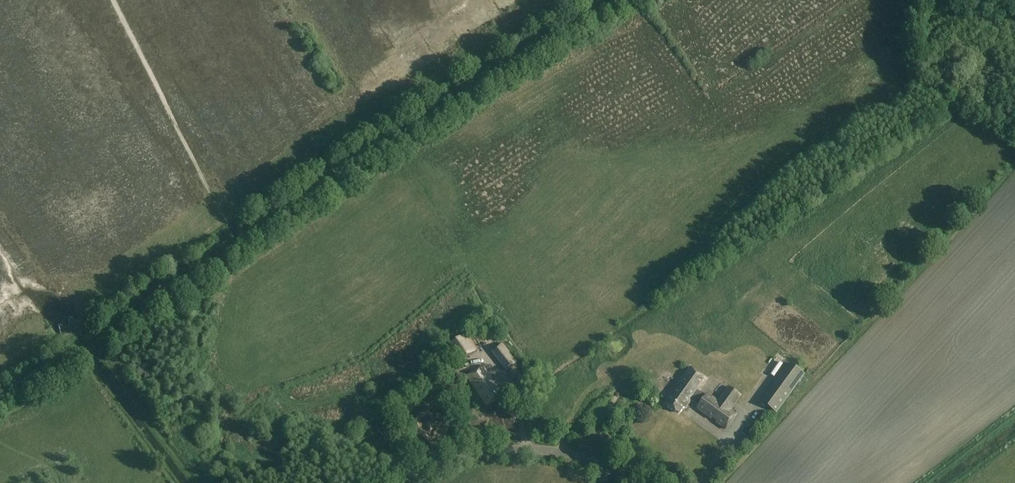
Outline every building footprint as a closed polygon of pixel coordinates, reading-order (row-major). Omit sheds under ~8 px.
[(467,333),(447,347),(455,359),(458,356),(461,362),(478,350),(467,333)] [(518,362),(502,342),(491,351),(507,371),(518,362)] [(776,413),(805,374),(790,363),(762,402),(776,413)] [(487,405),(502,394),(483,366),(468,376),(487,405)] [(730,410),(741,395),(729,387),(718,401),(707,394),(706,396),(698,390),(706,378),(690,367),(665,403),(679,413),(684,406),(686,407),(691,400),(699,406),(697,408),(726,429),(737,415),(730,410)] [(480,404),(465,373),(453,379),(468,410),(480,404)]
